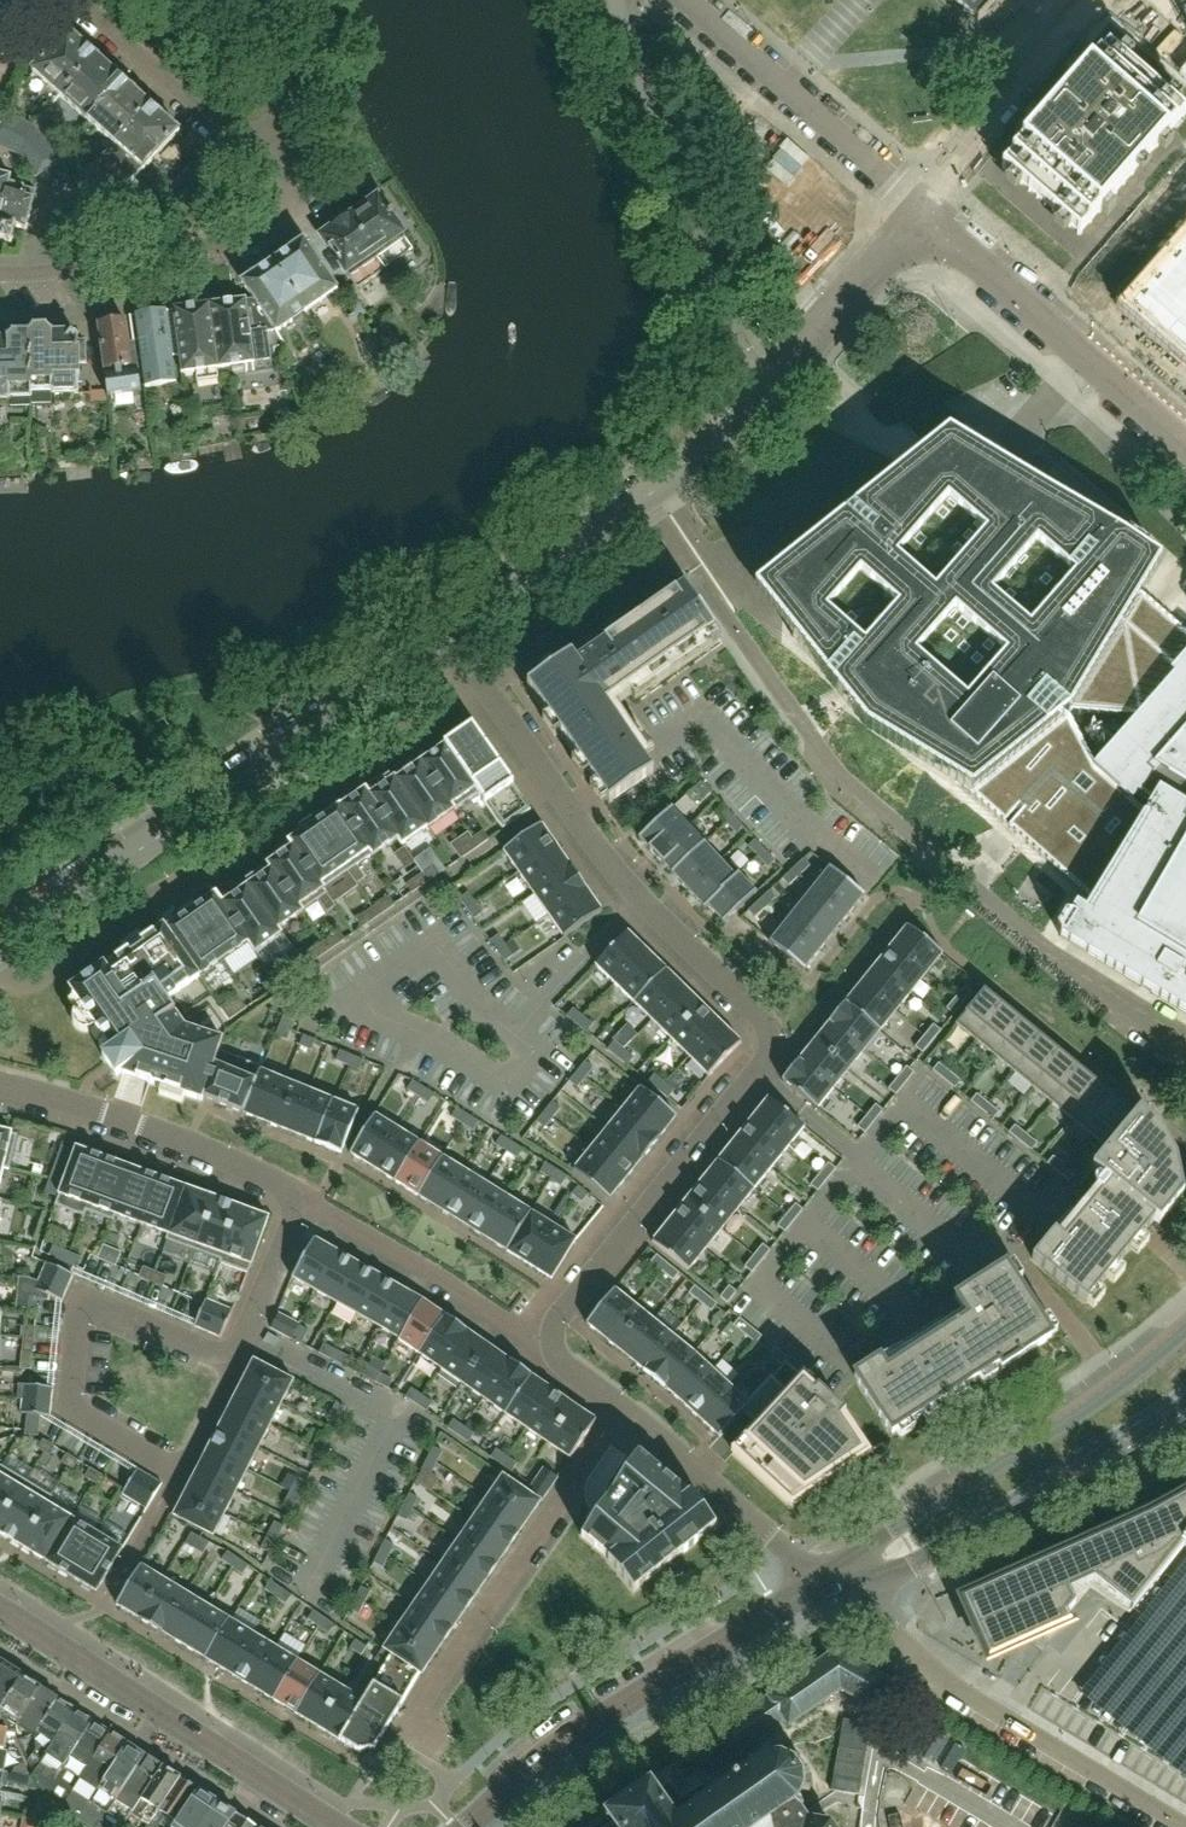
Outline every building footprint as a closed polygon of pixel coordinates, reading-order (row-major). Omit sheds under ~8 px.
[(978,21),(977,23),(978,24),(981,22),(1000,0),(955,0),(978,21)] [(16,29),(17,29),(19,25),(17,24),(18,23),(15,22),(15,23),(13,22),(17,14),(17,15),(19,11),(16,9),(15,10),(1,2),(1,1),(0,1),(0,64),(8,47),(7,47),(16,29)] [(43,53),(63,31),(51,21),(37,48),(43,53)] [(61,99),(98,58),(86,48),(86,49),(71,36),(72,35),(69,33),(67,35),(68,36),(35,72),(34,71),(32,74),(35,76),(36,75),(61,99)] [(1002,167),(1080,236),(1152,154),(1172,130),(1185,115),(1185,114),(1108,46),(1002,167)] [(88,123),(125,82),(114,72),(113,74),(98,60),(99,59),(98,58),(61,99),(88,123)] [(125,82),(88,123),(115,148),(153,106),(151,105),(150,106),(135,92),(136,92),(125,82)] [(145,170),(177,135),(178,135),(181,132),(178,130),(178,131),(162,117),(163,116),(153,106),(115,148),(118,150),(142,173),(143,174),(146,171),(145,170)] [(33,130),(4,114),(0,121),(0,148),(17,158),(34,179),(57,160),(33,130)] [(777,145),(759,165),(822,221),(840,200),(777,145)] [(142,173),(118,150),(103,159),(124,193),(125,193),(142,173)] [(124,193),(103,159),(88,169),(74,178),(94,209),(109,201),(124,193)] [(26,230),(34,199),(32,199),(34,192),(8,185),(10,178),(0,176),(0,241),(11,243),(15,228),(26,230)] [(412,252),(389,219),(393,216),(380,197),(351,217),(386,270),(412,252)] [(386,270),(351,217),(349,218),(348,217),(346,218),(344,214),(329,223),(332,228),(330,230),(330,231),(321,237),(355,288),(356,289),(358,289),(359,289),(371,280),(386,270)] [(337,293),(303,242),(291,250),(291,251),(275,261),(275,260),(272,262),(306,314),(337,293)] [(1131,308),(1185,356),(1185,246),(1131,308)] [(308,320),(305,315),(306,314),(272,262),(270,264),(270,265),(254,276),(253,274),(241,283),(256,305),(252,307),(246,308),(250,335),(251,342),(266,340),(268,351),(278,350),(275,334),(290,325),(294,330),(308,320)] [(250,335),(246,308),(245,302),(209,306),(218,378),(219,378),(218,368),(269,362),(268,351),(266,340),(251,342),(250,335)] [(218,378),(209,306),(174,310),(182,364),(181,371),(184,372),(185,382),(218,378)] [(181,355),(174,310),(130,317),(134,343),(139,342),(141,353),(148,396),(179,393),(176,365),(182,364),(181,355)] [(138,368),(135,347),(129,348),(125,322),(116,323),(115,319),(100,322),(101,326),(98,326),(105,372),(110,403),(135,399),(136,405),(141,405),(136,368),(138,368)] [(78,377),(78,364),(86,364),(85,343),(77,343),(76,338),(71,332),(50,333),(45,328),(33,329),(28,334),(30,397),(78,396),(77,377),(78,377)] [(30,397),(28,334),(13,334),(8,340),(0,340),(0,402),(8,401),(30,400),(30,397)] [(949,434),(756,590),(770,608),(796,642),(865,729),(964,789),(1092,900),(1151,802),(1147,800),(1140,795),(1133,801),(1093,767),(1102,757),(1140,714),(1174,674),(1169,670),(1185,651),(1185,631),(1143,593),(1161,562),(949,434)] [(613,802),(653,773),(606,706),(625,693),(625,694),(629,691),(628,691),(703,639),(707,637),(706,636),(715,630),(711,625),(710,625),(688,593),(684,587),(675,593),(671,595),(672,596),(608,640),(604,642),(605,643),(576,663),(571,656),(565,660),(566,660),(533,683),(527,687),(531,692),(531,691),(550,718),(553,716),(561,727),(558,730),(559,732),(561,735),(562,735),(576,755),(575,755),(578,759),(579,760),(583,758),(591,769),(587,772),(606,799),(609,804),(613,802)] [(1169,670),(1174,674),(1140,714),(1102,757),(1093,767),(1133,801),(1140,795),(1147,800),(1151,802),(1092,900),(1085,911),(1077,905),(1076,906),(1071,915),(1064,915),(1056,928),(1060,934),(1060,938),(1102,963),(1140,986),(1185,1014),(1185,651),(1169,670)] [(531,810),(472,726),(444,746),(445,747),(445,746),(479,794),(478,795),(502,829),(520,817),(526,813),(531,810)] [(445,746),(445,747),(420,764),(454,812),(478,795),(479,794),(445,746)] [(454,812),(420,764),(396,780),(395,781),(427,828),(426,828),(428,830),(454,812)] [(395,781),(396,780),(395,779),(370,796),(369,797),(398,839),(397,840),(401,846),(426,828),(427,828),(395,781)] [(711,793),(701,782),(694,789),(704,799),(711,793)] [(369,797),(370,796),(366,790),(341,807),(340,808),(373,856),(397,840),(398,839),(369,797)] [(726,823),(733,817),(723,806),(716,813),(726,823)] [(340,808),(341,807),(340,807),(314,825),(348,873),(356,868),(373,856),(340,808)] [(656,857),(689,826),(672,808),(638,839),(656,857)] [(743,827),(733,817),(726,823),(736,834),(743,827)] [(518,873),(556,847),(541,824),(503,851),(518,873)] [(348,873),(314,825),(288,843),(292,848),(293,847),(323,890),(324,890),(348,873)] [(671,874),(705,843),(689,826),(656,857),(671,874)] [(483,831),(472,839),(478,847),(489,840),(483,831)] [(462,859),(478,847),(472,839),(456,850),(462,859)] [(748,846),(758,857),(765,850),(755,840),(748,846)] [(687,891),(720,860),(705,843),(671,874),(687,891)] [(328,895),(324,890),(323,890),(293,847),(292,848),(267,865),(271,870),(272,870),(302,914),(328,895)] [(556,847),(518,873),(533,895),(571,868),(556,847)] [(775,861),(765,850),(758,857),(768,868),(775,861)] [(804,859),(793,869),(799,876),(810,866),(804,859)] [(736,877),(735,876),(720,860),(687,891),(705,910),(708,907),(706,905),(736,877)] [(433,866),(423,874),(428,882),(439,875),(433,866)] [(829,867),(814,887),(849,915),(865,896),(829,867)] [(364,879),(356,868),(348,873),(356,885),(364,879)] [(548,916),(586,889),(571,868),(533,895),(548,916)] [(789,886),(799,876),(793,869),(782,879),(789,886)] [(272,870),(271,870),(247,887),(277,931),(278,930),(302,914),(272,870)] [(738,873),(735,876),(736,877),(706,905),(708,907),(724,924),(756,893),(738,873)] [(428,882),(423,874),(406,885),(412,894),(428,882)] [(277,931),(247,887),(223,904),(222,905),(245,938),(249,943),(248,944),(255,954),(281,935),(278,930),(277,931)] [(849,915),(814,887),(799,905),(834,933),(849,915)] [(586,889),(548,916),(564,938),(566,937),(602,912),(586,889)] [(769,891),(759,901),(765,908),(776,898),(769,891)] [(468,892),(459,899),(467,909),(475,903),(468,892)] [(220,956),(244,939),(245,938),(222,905),(223,904),(216,894),(215,895),(190,912),(220,956)] [(336,907),(328,896),(320,901),(328,912),(336,907)] [(379,917),(395,905),(389,897),(373,908),(379,917)] [(755,918),(765,908),(759,901),(748,911),(755,918)] [(483,914),(475,903),(467,909),(474,920),(483,914)] [(834,933),(799,905),(785,923),(820,951),(834,933)] [(362,928),(379,917),(373,908),(356,920),(362,928)] [(166,929),(196,973),(220,956),(190,912),(166,929)] [(820,951),(785,923),(769,943),(804,971),(820,951)] [(164,926),(141,943),(147,952),(135,961),(128,951),(104,968),(104,967),(70,991),(112,1051),(103,1058),(116,1077),(121,1074),(164,1088),(167,1080),(185,1086),(182,1094),(202,1101),(203,1098),(202,1097),(218,1051),(219,1051),(222,1040),(185,1027),(166,1001),(199,977),(196,973),(166,929),(164,926)] [(891,946),(925,974),(942,954),(907,926),(891,946)] [(329,952),(345,940),(339,932),(323,943),(329,952)] [(647,951),(627,932),(595,965),(615,984),(647,951)] [(498,935),(489,941),(497,952),(506,946),(498,935)] [(329,952),(323,943),(306,955),(312,963),(329,952)] [(513,956),(506,946),(497,952),(504,962),(513,956)] [(925,974),(891,946),(875,965),(910,993),(925,974)] [(647,951),(615,984),(633,1003),(665,970),(647,951)] [(910,993),(875,965),(860,984),(894,1012),(910,993)] [(279,986),(289,979),(283,970),(273,978),(279,986)] [(633,1003),(652,1021),(684,988),(665,970),(633,1003)] [(279,986),(273,978),(262,985),(268,994),(279,986)] [(894,1012),(860,984),(844,1003),(879,1031),(894,1012)] [(963,1004),(972,992),(964,986),(954,997),(963,1004)] [(652,1021),(670,1039),(703,1006),(684,988),(652,1021)] [(1004,1006),(984,989),(955,1024),(975,1040),(1004,1006)] [(221,1008),(229,1021),(246,1009),(238,996),(221,1008)] [(954,997),(945,1009),(953,1016),(963,1004),(954,997)] [(879,1031),(844,1003),(829,1022),(863,1050),(879,1031)] [(670,1039),(689,1057),(721,1024),(703,1006),(670,1039)] [(994,1056),(1023,1021),(1004,1006),(975,1040),(994,1056)] [(576,1025),(583,1017),(573,1008),(566,1017),(576,1025)] [(291,1031),(296,1020),(283,1015),(279,1026),(291,1031)] [(593,1025),(583,1017),(576,1025),(586,1033),(593,1025)] [(1013,1072),(1041,1037),(1023,1021),(994,1056),(1013,1072)] [(863,1050),(829,1022),(813,1041),(848,1069),(863,1050)] [(689,1057),(709,1076),(741,1043),(721,1024),(689,1057)] [(931,1042),(941,1030),(933,1024),(923,1035),(931,1042)] [(287,1040),(291,1031),(279,1026),(275,1035),(287,1040)] [(312,1050),(316,1040),(303,1035),(299,1045),(312,1050)] [(923,1035),(914,1047),(922,1054),(931,1042),(923,1035)] [(1041,1037),(1013,1072),(1032,1087),(1060,1053),(1041,1037)] [(614,1041),(607,1050),(617,1058),(624,1050),(614,1041)] [(848,1069),(813,1041),(798,1060),(832,1089),(848,1069)] [(634,1058),(624,1050),(617,1058),(627,1066),(634,1058)] [(243,1114),(262,1068),(219,1051),(218,1051),(202,1097),(203,1098),(243,1114)] [(347,1065),(351,1055),(340,1051),(336,1060),(347,1065)] [(1060,1053),(1032,1087),(1051,1103),(1079,1068),(1060,1053)] [(359,1070),(363,1060),(351,1055),(347,1065),(359,1070)] [(832,1089),(798,1060),(781,1081),(795,1092),(816,1109),(832,1089)] [(593,1068),(585,1061),(577,1071),(585,1078),(593,1068)] [(931,1070),(943,1080),(949,1072),(937,1062),(931,1070)] [(905,1084),(914,1072),(906,1066),(897,1077),(905,1084)] [(243,1114),(268,1124),(285,1081),(261,1071),(262,1069),(262,1068),(243,1114)] [(1070,1119),(1098,1084),(1079,1068),(1051,1103),(1070,1119)] [(577,1088),(585,1078),(577,1071),(569,1081),(577,1088)] [(943,1080),(954,1089),(961,1081),(949,1072),(943,1080)] [(658,1090),(664,1082),(655,1074),(648,1082),(658,1090)] [(897,1077),(887,1089),(895,1096),(905,1084),(897,1077)] [(268,1124),(292,1133),(309,1091),(285,1081),(268,1124)] [(418,1096),(423,1087),(413,1081),(407,1090),(418,1096)] [(674,1090),(664,1082),(658,1090),(668,1098),(674,1090)] [(1098,1084),(1070,1119),(1089,1134),(1117,1100),(1098,1084)] [(429,1103),(434,1094),(423,1087),(418,1096),(429,1103)] [(623,1109),(659,1138),(676,1117),(640,1088),(623,1109)] [(292,1133),(315,1143),(316,1143),(333,1100),(309,1091),(292,1133)] [(969,1101),(981,1111),(987,1103),(976,1093),(969,1101)] [(751,1119),(787,1148),(804,1127),(782,1109),(768,1098),(751,1119)] [(333,1100),(316,1143),(315,1143),(316,1144),(341,1154),(359,1111),(333,1100)] [(1117,1100),(1089,1134),(1108,1150),(1136,1115),(1117,1100)] [(560,1108),(552,1102),(544,1112),(552,1118),(560,1108)] [(981,1111),(993,1120),(999,1112),(987,1103),(981,1111)] [(874,1122),(883,1110),(875,1104),(866,1116),(874,1122)] [(462,1124),(468,1115),(457,1108),(451,1117),(462,1124)] [(607,1129),(643,1158),(659,1138),(623,1109),(607,1129)] [(544,1128),(552,1118),(544,1112),(536,1122),(544,1128)] [(1055,1233),(1033,1260),(1087,1304),(1155,1222),(1160,1226),(1166,1219),(1184,1197),(1177,1163),(1161,1132),(1139,1114),(1092,1171),(1105,1182),(1060,1237),(1055,1233)] [(397,1129),(374,1115),(350,1154),(373,1168),(397,1129)] [(473,1131),(479,1122),(468,1115),(462,1124),(473,1131)] [(866,1116),(856,1127),(864,1134),(874,1122),(866,1116)] [(787,1148),(751,1119),(734,1140),(770,1169),(787,1148)] [(1007,1132),(1019,1142),(1026,1134),(1014,1124),(1007,1132)] [(373,1168),(395,1182),(420,1143),(397,1129),(373,1168)] [(591,1149),(626,1178),(643,1158),(607,1129),(591,1149)] [(18,1135),(0,1131),(0,1166),(4,1167),(4,1168),(9,1170),(18,1135)] [(1019,1142),(1031,1151),(1037,1143),(1026,1134),(1019,1142)] [(506,1151),(512,1142),(501,1136),(496,1145),(506,1151)] [(770,1169),(734,1140),(718,1160),(754,1189),(770,1169)] [(517,1158),(523,1149),(517,1146),(512,1142),(506,1151),(517,1158)] [(395,1182),(417,1196),(442,1157),(420,1143),(395,1182)] [(85,1211),(104,1158),(76,1147),(66,1173),(63,1183),(58,1195),(59,1195),(58,1197),(55,1206),(84,1216),(86,1211),(85,1211)] [(591,1149),(573,1171),(609,1200),(626,1178),(591,1149)] [(1045,1163),(1057,1173),(1064,1165),(1052,1155),(1045,1163)] [(417,1196),(440,1210),(464,1170),(442,1157),(417,1196)] [(114,1215),(132,1168),(104,1158),(85,1211),(86,1211),(113,1221),(115,1216),(114,1215)] [(754,1189),(718,1160),(702,1180),(737,1209),(754,1189)] [(827,1181),(836,1169),(828,1162),(818,1174),(827,1181)] [(551,1179),(556,1170),(546,1163),(540,1172),(551,1179)] [(1057,1173),(1069,1183),(1076,1174),(1064,1165),(1057,1173)] [(141,1225),(159,1178),(132,1168),(114,1215),(115,1216),(141,1225)] [(63,1183),(66,1173),(54,1169),(50,1178),(63,1183)] [(464,1170),(440,1210),(462,1223),(486,1184),(464,1170)] [(561,1185),(567,1177),(556,1170),(551,1179),(561,1185)] [(818,1174),(809,1186),(817,1192),(827,1181),(818,1174)] [(58,1195),(63,1183),(50,1178),(45,1192),(58,1197),(59,1195),(58,1195)] [(169,1235),(186,1187),(159,1178),(141,1225),(167,1235),(169,1235)] [(685,1200),(721,1229),(737,1209),(702,1180),(685,1200)] [(462,1223),(484,1237),(508,1198),(486,1184),(462,1223)] [(194,1250),(213,1197),(186,1187),(169,1235),(167,1235),(166,1240),(194,1250)] [(221,1260),(240,1207),(213,1197),(194,1250),(220,1260),(221,1260)] [(484,1237),(506,1251),(530,1212),(508,1198),(484,1237)] [(721,1229),(685,1200),(669,1221),(705,1250),(721,1229)] [(794,1221),(803,1209),(795,1203),(786,1215),(794,1221)] [(269,1218),(240,1207),(221,1260),(220,1260),(219,1262),(248,1273),(269,1218)] [(506,1251),(528,1265),(552,1225),(530,1212),(506,1251)] [(786,1215),(776,1226),(784,1233),(794,1221),(786,1215)] [(705,1250),(669,1221),(652,1242),(688,1271),(705,1250)] [(528,1265),(551,1279),(576,1240),(552,1225),(528,1265)] [(314,1291),(337,1252),(314,1239),(292,1278),(314,1291)] [(761,1262),(771,1250),(762,1243),(753,1255),(761,1262)] [(65,1263),(70,1253),(54,1246),(50,1256),(65,1263)] [(115,1266),(121,1253),(104,1246),(98,1259),(115,1266)] [(336,1303),(358,1264),(337,1252),(314,1291),(336,1303)] [(77,1268),(81,1258),(70,1253),(65,1263),(77,1268)] [(668,1263),(656,1254),(649,1262),(661,1272),(668,1263)] [(753,1255),(743,1267),(752,1274),(761,1262),(753,1255)] [(74,1275),(46,1263),(40,1276),(68,1288),(74,1275)] [(661,1272),(673,1281),(680,1273),(668,1263),(661,1272)] [(357,1315),(380,1276),(358,1264),(336,1303),(357,1315)] [(139,1277),(151,1282),(155,1273),(155,1272),(143,1267),(139,1277)] [(879,1361),(854,1377),(892,1435),(997,1367),(1000,1372),(1003,1370),(1003,1369),(1017,1360),(1017,1361),(1020,1359),(1020,1358),(1026,1354),(1051,1338),(1005,1267),(955,1300),(964,1314),(883,1366),(879,1361)] [(163,1287),(167,1277),(155,1272),(155,1273),(151,1282),(163,1287)] [(34,1289),(62,1301),(68,1288),(40,1276),(34,1289)] [(379,1327),(401,1288),(380,1276),(357,1315),(379,1327)] [(706,1294),(694,1285),(688,1293),(699,1303),(706,1294)] [(727,1286),(719,1296),(727,1303),(735,1293),(727,1286)] [(400,1339),(422,1300),(401,1288),(379,1327),(399,1339),(400,1339)] [(606,1340),(634,1305),(614,1289),(586,1324),(606,1340)] [(699,1303),(711,1312),(718,1304),(706,1294),(699,1303)] [(37,1310),(38,1296),(28,1295),(26,1309),(37,1310)] [(206,1299),(194,1326),(207,1332),(219,1304),(206,1299)] [(419,1354),(445,1316),(422,1300),(400,1339),(399,1339),(399,1340),(419,1354)] [(220,1338),(232,1310),(231,1310),(219,1304),(207,1332),(220,1338)] [(634,1305),(606,1340),(625,1355),(653,1321),(634,1305)] [(709,1336),(716,1316),(701,1310),(693,1331),(709,1336)] [(270,1328),(292,1339),(297,1330),(299,1325),(278,1314),(270,1328)] [(440,1369),(467,1331),(445,1316),(419,1354),(440,1369)] [(741,1320),(732,1332),(740,1338),(749,1327),(741,1320)] [(653,1321),(625,1355),(643,1370),(644,1371),(672,1336),(653,1321)] [(35,1327),(25,1326),(23,1339),(34,1340),(35,1327)] [(292,1339),(301,1344),(307,1333),(298,1328),(292,1339)] [(744,1335),(755,1344),(761,1336),(751,1328),(744,1335)] [(462,1384),(488,1346),(467,1331),(440,1369),(462,1384)] [(672,1336),(644,1371),(663,1387),(692,1352),(672,1336)] [(22,1351),(32,1353),(34,1340),(23,1339),(22,1351)] [(319,1353),(332,1360),(337,1351),(324,1344),(319,1353)] [(483,1399),(510,1361),(488,1346),(462,1384),(483,1399)] [(770,1357),(782,1367),(789,1358),(777,1349),(770,1357)] [(350,1358),(337,1351),(332,1360),(346,1367),(350,1358)] [(692,1352),(663,1387),(664,1387),(681,1402),(681,1403),(712,1370),(693,1352),(692,1352)] [(254,1360),(242,1384),(282,1404),(294,1381),(254,1360)] [(505,1414),(531,1375),(510,1361),(483,1399),(505,1414)] [(817,1390),(786,1362),(748,1403),(742,1410),(758,1425),(733,1453),(791,1507),(845,1472),(869,1456),(843,1417),(845,1415),(818,1389),(817,1390)] [(375,1382),(380,1373),(367,1367),(362,1376),(375,1382)] [(681,1403),(682,1404),(699,1419),(699,1420),(730,1387),(712,1370),(681,1403)] [(393,1380),(380,1373),(375,1382),(388,1389),(393,1380)] [(526,1428),(552,1390),(531,1375),(505,1414),(526,1428)] [(53,1388),(19,1384),(17,1399),(52,1402),(53,1388)] [(270,1426),(282,1404),(242,1384),(231,1405),(270,1426)] [(699,1420),(700,1420),(718,1436),(742,1410),(748,1403),(730,1387),(699,1420)] [(416,1404),(422,1396),(412,1388),(406,1397),(416,1404)] [(548,1443),(574,1405),(552,1390),(526,1428),(548,1443)] [(432,1403),(422,1396),(416,1404),(427,1412),(432,1403)] [(50,1417),(52,1402),(17,1399),(16,1413),(50,1417)] [(329,1417),(338,1421),(345,1408),(336,1403),(329,1417)] [(259,1448),(270,1426),(231,1405),(219,1427),(259,1448)] [(596,1421),(574,1405),(548,1443),(570,1459),(596,1421)] [(39,1426),(40,1416),(27,1415),(26,1424),(39,1426)] [(458,1436),(464,1427),(453,1420),(448,1428),(458,1436)] [(38,1436),(39,1426),(26,1424),(25,1435),(38,1436)] [(248,1470),(259,1448),(219,1427),(208,1449),(248,1470)] [(474,1434),(464,1427),(458,1436),(468,1443),(474,1434)] [(320,1435),(313,1448),(322,1453),(329,1439),(320,1435)] [(38,1449),(44,1453),(49,1456),(55,1447),(43,1440),(38,1449)] [(437,1463),(443,1452),(433,1447),(427,1458),(437,1463)] [(315,1466),(322,1453),(313,1448),(306,1461),(315,1466)] [(237,1492),(248,1470),(208,1449),(197,1471),(237,1492)] [(501,1465),(506,1457),(496,1450),(490,1458),(501,1465)] [(697,1542),(716,1527),(706,1514),(690,1495),(689,1496),(638,1453),(596,1515),(582,1536),(609,1559),(608,1560),(633,1592),(684,1552),(684,1553),(697,1542)] [(78,1461),(67,1454),(61,1463),(73,1470),(78,1461)] [(517,1464),(506,1457),(501,1465),(511,1472),(517,1464)] [(427,1458),(422,1470),(431,1475),(437,1463),(427,1458)] [(27,1481),(1,1465),(0,1467),(0,1525),(27,1481)] [(90,1468),(85,1477),(96,1484),(102,1475),(90,1468)] [(544,1468),(532,1487),(545,1495),(557,1477),(544,1468)] [(134,1502),(150,1476),(137,1469),(122,1494),(134,1502)] [(225,1514),(237,1492),(197,1471),(185,1493),(225,1514)] [(146,1509),(162,1484),(150,1476),(134,1502),(146,1509)] [(503,1476),(487,1498),(525,1524),(541,1502),(503,1476)] [(297,1478),(290,1492),(299,1496),(306,1483),(297,1478)] [(51,1499),(53,1497),(27,1481),(0,1525),(0,1534),(21,1547),(50,1499),(51,1499)] [(292,1510),(299,1496),(290,1492),(283,1505),(292,1510)] [(213,1537),(225,1514),(185,1493),(173,1516),(213,1537)] [(409,1494),(403,1505),(413,1510),(419,1499),(409,1494)] [(964,1601),(990,1659),(1070,1623),(1067,1616),(1075,1603),(1070,1593),(1093,1580),(1132,1611),(1184,1546),(1185,1548),(1185,1494),(1185,1495),(1139,1520),(1063,1556),(964,1601)] [(525,1524),(487,1498),(472,1519),(511,1546),(525,1524)] [(72,1519),(73,1519),(76,1514),(51,1499),(50,1499),(21,1547),(46,1562),(72,1519)] [(407,1521),(413,1510),(403,1505),(397,1516),(407,1521)] [(70,1577),(97,1534),(73,1519),(72,1519),(46,1562),(70,1577)] [(511,1546),(472,1519),(458,1541),(496,1567),(511,1546)] [(275,1522),(268,1536),(277,1540),(284,1527),(275,1522)] [(194,1549),(201,1538),(192,1533),(186,1544),(194,1549)] [(96,1592),(122,1549),(97,1534),(70,1577),(96,1592)] [(270,1554),(277,1540),(268,1536),(261,1549),(270,1554)] [(209,1543),(201,1538),(194,1549),(203,1554),(209,1543)] [(385,1541),(379,1552),(388,1557),(394,1545),(385,1541)] [(496,1567),(458,1541),(443,1562),(481,1589),(496,1567)] [(232,1567),(238,1559),(228,1551),(222,1560),(232,1567)] [(383,1568),(388,1557),(379,1552),(373,1563),(383,1568)] [(248,1566),(238,1559),(232,1567),(243,1574),(248,1566)] [(481,1589),(443,1562),(428,1584),(466,1610),(481,1589)] [(140,1619),(164,1580),(141,1566),(116,1605),(140,1619)] [(162,1633),(186,1593),(164,1580),(140,1619),(162,1633)] [(275,1596),(281,1588),(271,1581),(265,1589),(275,1596)] [(466,1610),(428,1584),(413,1605),(452,1632),(466,1610)] [(361,1587),(355,1599),(364,1603),(370,1592),(361,1587)] [(292,1596),(281,1588),(275,1596),(286,1604),(292,1596)] [(184,1646),(208,1607),(186,1593),(162,1633),(184,1646)] [(358,1614),(364,1603),(355,1599),(349,1610),(358,1614)] [(452,1632),(413,1605),(399,1627),(437,1653),(452,1632)] [(207,1660),(231,1620),(208,1607),(184,1646),(207,1660)] [(308,1619),(318,1627),(324,1618),(314,1611),(308,1619)] [(335,1625),(324,1618),(318,1627),(329,1634),(335,1625)] [(229,1674),(253,1634),(231,1620),(207,1660),(229,1674)] [(437,1653),(399,1627),(383,1649),(391,1655),(420,1675),(421,1676),(437,1653)] [(251,1687),(275,1647),(253,1634),(229,1674),(251,1687)] [(361,1655),(367,1647),(356,1640),(350,1648),(361,1655)] [(273,1701),(297,1661),(275,1647),(251,1687),(273,1701)] [(390,1655),(382,1649),(375,1660),(383,1665),(390,1655)] [(789,1727),(840,1691),(875,1711),(891,1683),(889,1683),(872,1673),(852,1661),(834,1651),(821,1659),(815,1663),(754,1705),(747,1710),(712,1734),(711,1734),(729,1760),(786,1722),(789,1727)] [(375,1749),(420,1675),(391,1655),(363,1701),(364,1701),(340,1741),(359,1753),(375,1749)] [(22,1676),(23,1676),(0,1661),(0,1706),(3,1707),(22,1676)] [(296,1714),(320,1674),(297,1661),(273,1701),(296,1714)] [(318,1728),(342,1688),(320,1674),(296,1714),(318,1728)] [(34,1684),(22,1676),(3,1707),(3,1711),(8,1721),(15,1726),(15,1724),(16,1725),(41,1687),(35,1683),(34,1684)] [(34,1736),(36,1732),(58,1699),(45,1691),(46,1690),(41,1687),(16,1725),(34,1736)] [(340,1741),(364,1701),(363,1701),(342,1688),(318,1728),(340,1741)] [(45,1757),(75,1710),(70,1706),(70,1707),(58,1699),(36,1732),(34,1736),(35,1737),(36,1749),(28,1761),(34,1773),(44,1757),(45,1757)] [(71,1754),(92,1722),(80,1714),(81,1713),(75,1710),(45,1757),(44,1757),(34,1773),(44,1796),(56,1778),(71,1754)] [(79,1780),(110,1732),(109,1733),(92,1722),(71,1754),(56,1778),(44,1796),(61,1808),(73,1789),(79,1780)] [(73,1789),(61,1808),(78,1819),(95,1794),(98,1788),(103,1781),(127,1744),(116,1737),(116,1736),(110,1732),(79,1780),(73,1789)] [(115,1799),(144,1755),(127,1744),(103,1781),(98,1788),(115,1799)] [(830,1825),(813,1822),(808,1825),(793,1803),(795,1802),(801,1807),(803,1806),(798,1801),(803,1790),(810,1792),(810,1789),(803,1786),(802,1776),(810,1773),(807,1770),(801,1772),(795,1764),(800,1759),(797,1755),(793,1761),(782,1756),(784,1749),(780,1748),(779,1756),(768,1757),(766,1750),(762,1751),(765,1759),(755,1765),(751,1759),(747,1761),(752,1768),(737,1778),(732,1771),(729,1773),(734,1780),(719,1790),(714,1784),(713,1784),(709,1778),(693,1780),(684,1786),(672,1768),(604,1815),(606,1818),(604,1819),(606,1822),(608,1821),(612,1826),(831,1826),(830,1825)] [(141,1799),(163,1767),(161,1766),(144,1755),(115,1799),(112,1805),(104,1817),(98,1826),(121,1826),(130,1814),(131,1814),(141,1799)] [(25,1764),(13,1768),(13,1773),(30,1776),(25,1764)] [(159,1810),(180,1778),(163,1767),(141,1799),(131,1814),(147,1825),(159,1810)] [(30,1776),(13,1773),(3,1771),(0,1771),(0,1785),(0,1782),(34,1788),(30,1776)] [(197,1789),(185,1781),(186,1781),(180,1777),(180,1778),(159,1810),(147,1825),(146,1826),(159,1826),(161,1823),(166,1826),(172,1826),(175,1823),(197,1789)] [(216,1801),(197,1789),(175,1823),(172,1826),(199,1826),(216,1801)] [(2,1799),(22,1802),(23,1796),(0,1792),(0,1809),(2,1799)] [(95,1794),(78,1819),(90,1826),(98,1826),(104,1817),(112,1805),(95,1794)] [(234,1813),(216,1801),(199,1826),(225,1826),(234,1813)] [(236,1815),(237,1815),(234,1813),(225,1826),(255,1826),(236,1815)] [(35,1820),(25,1819),(23,1826),(34,1826),(35,1820)]
